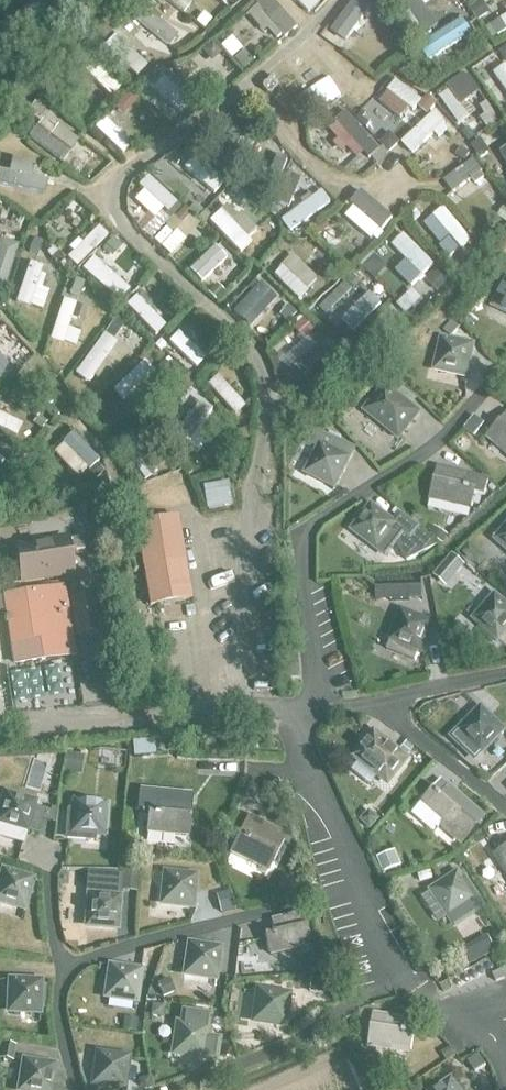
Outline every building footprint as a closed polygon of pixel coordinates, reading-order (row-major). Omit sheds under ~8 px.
[(122,5),(130,13),(138,5),(133,0),(127,0),(122,5)] [(186,0),(167,0),(184,13),(191,4),(186,0)] [(254,2),(287,38),(299,28),(274,0),(256,0),(254,2)] [(310,14),(321,3),(319,0),(297,0),(310,14)] [(361,0),(356,0),(330,36),(343,46),(371,7),(361,0)] [(403,1),(392,9),(414,38),(425,30),(403,1)] [(483,1),(469,10),(476,21),(490,12),(483,1)] [(176,35),(139,5),(131,14),(168,45),(176,35)] [(380,9),(374,17),(382,23),(388,15),(380,9)] [(505,31),(505,15),(491,25),(498,36),(505,31)] [(463,19),(419,46),(428,61),(472,34),(463,19)] [(98,20),(88,30),(100,41),(109,32),(98,20)] [(114,34),(103,45),(135,77),(146,65),(114,34)] [(243,51),(233,59),(243,70),(252,62),(243,51)] [(96,63),(85,73),(115,101),(125,91),(96,63)] [(193,101),(162,76),(152,89),(182,114),(193,101)] [(422,100),(396,80),(387,91),(413,112),(422,100)] [(452,89),(439,97),(457,125),(469,117),(452,89)] [(131,92),(125,99),(132,106),(139,99),(131,92)] [(428,97),(419,108),(427,115),(437,104),(428,97)] [(37,99),(28,110),(39,118),(47,108),(37,99)] [(346,111),(335,120),(370,159),(380,149),(346,111)] [(445,124),(434,112),(401,142),(413,154),(445,124)] [(104,117),(94,127),(122,155),(132,144),(104,117)] [(36,124),(27,136),(61,162),(70,151),(36,124)] [(469,129),(461,135),(467,143),(475,137),(469,129)] [(254,141),(243,133),(226,156),(236,164),(254,141)] [(390,133),(380,142),(389,152),(399,142),(390,133)] [(481,139),(471,147),(480,159),(490,152),(481,139)] [(461,148),(456,157),(465,162),(470,154),(461,148)] [(289,159),(277,155),(263,189),(275,194),(289,159)] [(483,172),(473,159),(444,180),(453,193),(483,172)] [(169,165),(158,177),(187,204),(198,192),(169,165)] [(254,167),(248,181),(263,187),(269,174),(254,167)] [(46,180),(0,170),(0,184),(43,193),(46,180)] [(176,202),(147,176),(138,186),(167,213),(176,202)] [(282,188),(276,203),(289,208),(296,194),(282,188)] [(332,203),(323,190),(282,220),(291,233),(332,203)] [(361,191),(350,204),(382,231),(394,218),(361,191)] [(195,204),(188,211),(193,215),(196,218),(202,211),(195,204)] [(472,240),(443,207),(421,227),(449,259),(472,240)] [(185,208),(175,219),(183,226),(193,215),(188,211),(185,208)] [(414,208),(405,216),(411,224),(420,216),(414,208)] [(251,242),(219,210),(208,221),(239,253),(251,242)] [(324,221),(313,229),(318,235),(329,227),(324,221)] [(170,255),(185,240),(167,224),(153,240),(170,255)] [(76,266),(107,236),(97,226),(67,256),(76,266)] [(434,265),(403,234),(392,245),(423,276),(434,265)] [(0,240),(0,289),(2,289),(17,245),(0,239),(0,240)] [(32,242),(28,252),(37,256),(41,245),(32,242)] [(116,246),(106,248),(107,257),(118,255),(116,246)] [(225,257),(215,247),(191,272),(200,282),(225,257)] [(56,252),(49,260),(56,266),(63,258),(56,252)] [(81,269),(118,301),(129,289),(92,256),(81,269)] [(236,258),(222,273),(236,283),(249,270),(236,258)] [(334,259),(318,269),(326,281),(341,271),(334,259)] [(42,266),(29,262),(15,303),(28,308),(42,266)] [(283,265),(273,274),(300,300),(309,290),(283,265)] [(438,272),(428,282),(438,293),(449,283),(438,272)] [(76,279),(70,295),(79,297),(84,282),(76,279)] [(269,291),(260,282),(232,312),(242,321),(269,291)] [(345,283),(332,296),(340,303),(353,291),(345,283)] [(217,284),(208,293),(216,301),(225,292),(217,284)] [(505,315),(505,284),(494,309),(505,315)] [(165,326),(135,296),(126,305),(155,335),(165,326)] [(62,299),(49,340),(62,344),(76,303),(62,299)] [(168,302),(160,310),(171,321),(179,313),(168,302)] [(289,304),(279,315),(288,323),(298,313),(289,304)] [(465,315),(459,320),(466,327),(471,321),(465,315)] [(307,317),(295,328),(304,338),(316,328),(307,317)] [(115,318),(104,333),(112,339),(123,324),(115,318)] [(452,321),(443,331),(452,339),(460,329),(452,321)] [(168,341),(196,368),(206,358),(177,331),(168,341)] [(117,343),(103,333),(74,374),(87,384),(117,343)] [(159,341),(154,346),(159,352),(165,346),(159,341)] [(336,353),(326,341),(286,375),(296,387),(336,353)] [(435,372),(466,379),(473,348),(442,342),(435,372)] [(155,372),(143,360),(111,391),(122,403),(155,372)] [(164,362),(157,369),(164,376),(171,368),(164,362)] [(382,387),(363,410),(389,432),(399,440),(419,416),(409,408),(387,390),(394,382),(383,373),(376,381),(382,387)] [(207,384),(235,415),(245,406),(217,375),(207,384)] [(182,382),(176,390),(184,396),(190,389),(182,382)] [(211,409),(199,401),(173,436),(185,445),(211,409)] [(0,414),(0,429),(15,437),(21,424),(0,414)] [(474,415),(464,429),(474,437),(484,423),(474,415)] [(488,437),(505,453),(505,417),(488,437)] [(307,474),(334,489),(354,453),(319,434),(314,444),(321,449),(307,474)] [(116,443),(139,475),(150,467),(128,435),(116,443)] [(77,479),(97,459),(72,436),(53,455),(77,479)] [(227,458),(218,469),(231,480),(240,469),(227,458)] [(95,464),(87,473),(94,480),(103,472),(95,464)] [(437,467),(429,500),(471,511),(475,493),(485,496),(489,480),(437,467)] [(226,484),(204,488),(207,509),(230,505),(226,484)] [(372,509),(353,533),(387,559),(397,547),(407,562),(436,547),(419,531),(420,529),(400,514),(393,525),(372,509)] [(137,527),(150,608),(191,602),(178,521),(137,527)] [(435,528),(430,537),(443,546),(449,537),(435,528)] [(39,583),(38,581),(74,575),(71,552),(83,550),(81,539),(69,540),(68,537),(13,545),(19,586),(39,583)] [(470,546),(462,556),(464,557),(471,562),(476,556),(476,551),(473,549),(470,546)] [(451,556),(433,578),(446,590),(465,568),(451,556)] [(6,610),(11,637),(41,632),(45,659),(73,655),(62,588),(4,597),(0,598),(0,612),(6,610)] [(422,588),(409,588),(409,602),(423,601),(422,588)] [(70,599),(75,636),(101,632),(95,595),(70,599)] [(499,642),(505,633),(505,608),(495,599),(476,622),(499,642)] [(390,643),(419,654),(430,626),(402,615),(390,643)] [(299,663),(286,664),(287,679),(300,678),(299,663)] [(460,732),(451,742),(473,763),(482,753),(503,733),(481,711),(460,732)] [(374,735),(356,759),(380,777),(385,770),(394,776),(407,760),(374,735)] [(65,756),(63,772),(74,774),(76,758),(65,756)] [(439,783),(433,790),(441,797),(447,790),(439,783)] [(433,790),(422,804),(444,823),(441,826),(463,846),(485,821),(448,789),(447,790),(441,797),(433,790)] [(145,832),(190,836),(193,798),(149,794),(149,795),(138,793),(136,814),(147,815),(145,832)] [(24,844),(27,834),(28,831),(39,834),(46,808),(35,805),(6,797),(0,819),(0,838),(24,844)] [(74,835),(104,837),(106,807),(75,804),(74,835)] [(360,821),(371,830),(380,820),(369,811),(360,821)] [(231,851),(271,870),(283,844),(254,830),(256,824),(246,819),(231,851)] [(497,855),(505,869),(505,849),(497,855)] [(394,853),(377,860),(383,875),(400,868),(394,853)] [(124,872),(122,892),(138,893),(139,873),(124,872)] [(25,911),(34,883),(5,874),(0,889),(0,903),(25,911)] [(88,874),(86,897),(89,897),(87,928),(117,930),(119,899),(121,877),(88,874)] [(162,906),(192,909),(196,878),(166,875),(162,906)] [(458,877),(433,893),(448,918),(455,928),(484,910),(461,875),(458,877)] [(229,892),(215,896),(220,914),(234,910),(229,892)] [(265,938),(269,954),(312,943),(305,916),(272,925),(275,935),(265,938)] [(488,938),(460,953),(467,965),(494,951),(488,938)] [(186,977),(216,980),(221,951),(191,947),(186,977)] [(318,954),(301,959),(305,971),(322,966),(318,954)] [(108,998),(137,1004),(143,975),(114,969),(108,998)] [(492,975),(495,983),(505,979),(501,971),(492,975)] [(311,977),(309,991),(323,993),(325,978),(311,977)] [(169,981),(157,986),(162,998),(174,993),(169,981)] [(11,1013),(41,1014),(41,1004),(48,1005),(48,989),(42,989),(42,985),(12,983),(11,1013)] [(254,1024),(285,1028),(289,998),(259,994),(254,1024)] [(151,1006),(150,1018),(161,1019),(163,1008),(151,1006)] [(176,1027),(171,1058),(202,1062),(217,1064),(221,1039),(205,1036),(206,1032),(208,1015),(182,1011),(180,1028),(176,1027)] [(415,1034),(404,1032),(406,1021),(374,1017),(369,1046),(412,1052),(415,1034)] [(125,1019),(123,1031),(136,1033),(137,1020),(125,1019)] [(0,1048),(0,1060),(12,1062),(15,1047),(1,1044),(0,1048)] [(451,1049),(442,1054),(446,1061),(455,1056),(451,1049)] [(114,1089),(121,1089),(126,1061),(97,1055),(91,1085),(114,1089)] [(477,1055),(467,1062),(475,1072),(484,1065),(477,1055)] [(21,1089),(63,1089),(65,1074),(55,1072),(56,1068),(25,1063),(21,1089)] [(452,1081),(440,1089),(458,1089),(452,1081)]
